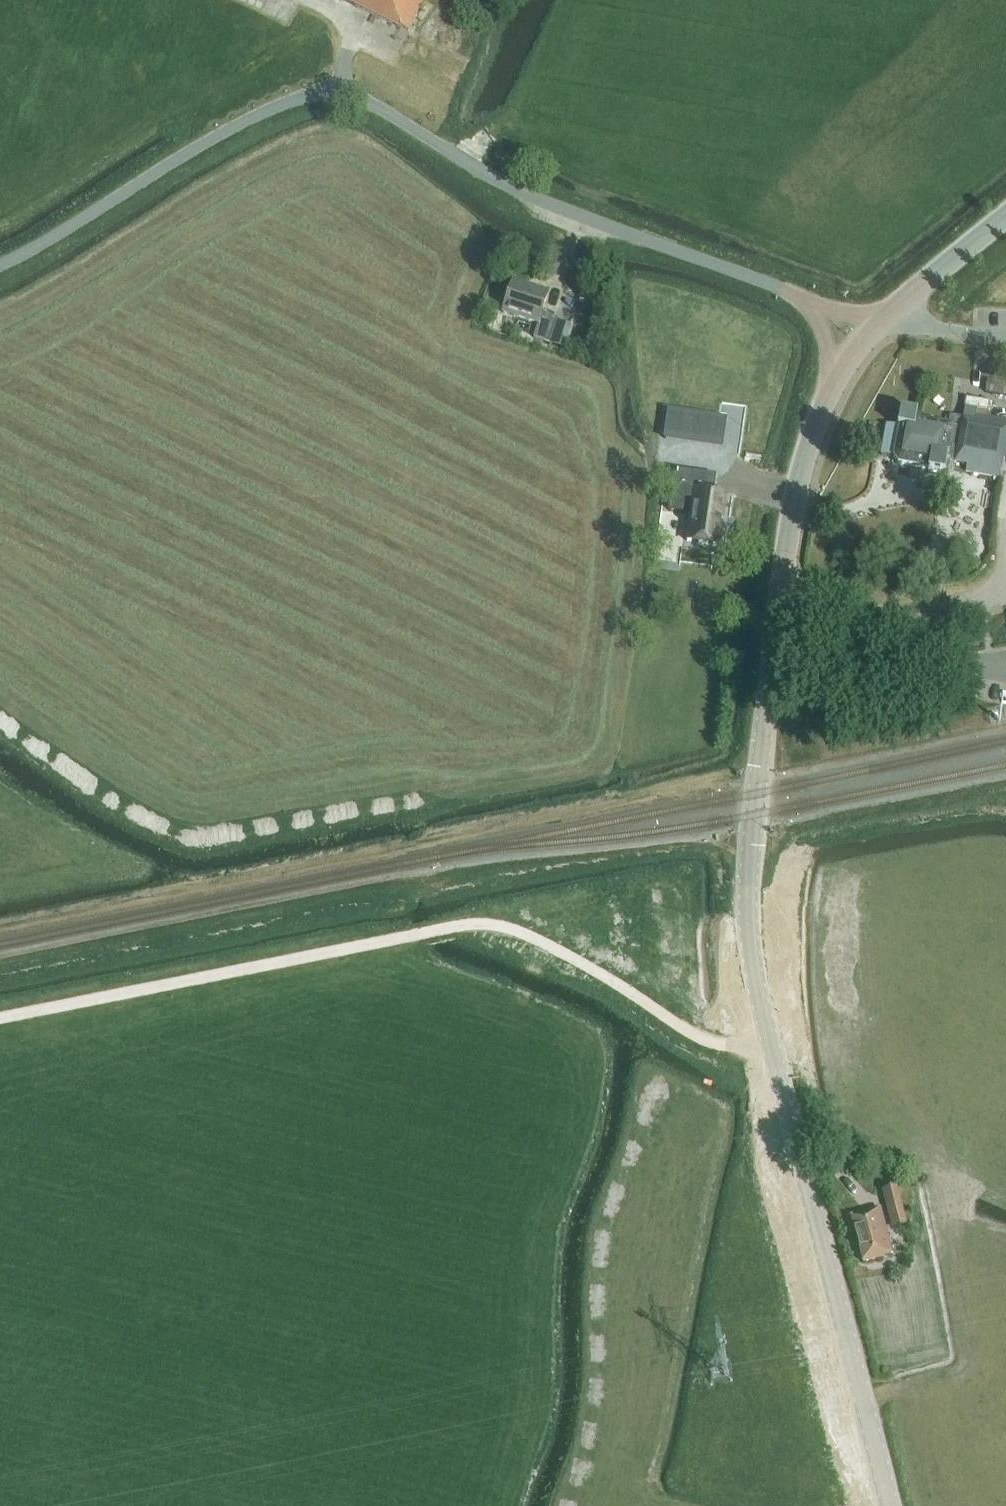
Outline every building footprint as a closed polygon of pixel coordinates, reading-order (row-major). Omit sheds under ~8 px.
[(409,33),(424,0),(341,0),(409,33)] [(545,341),(554,315),(543,311),(548,293),(513,282),(503,312),(538,324),(534,338),(545,341)] [(566,349),(573,325),(557,321),(550,344),(566,349)] [(988,380),(986,393),(1005,397),(1005,383),(988,380)] [(989,411),(990,402),(966,398),(965,407),(989,411)] [(960,428),(952,427),(915,420),(916,414),(901,411),(898,427),(887,425),(881,455),(894,458),(898,464),(929,470),(928,471),(944,474),(947,461),(954,463),(967,466),(966,472),(1000,478),(1003,460),(1004,460),(1005,451),(1005,421),(976,415),(977,410),(965,408),(963,418),(962,418),(960,428)] [(669,411),(665,436),(685,439),(689,414),(669,411)] [(676,471),(670,510),(692,513),(687,541),(700,543),(717,545),(724,496),(710,494),(712,486),(713,486),(714,476),(676,471)] [(891,1231),(905,1229),(900,1198),(886,1200),(891,1231)] [(863,1263),(892,1255),(880,1210),(851,1217),(863,1263)]
